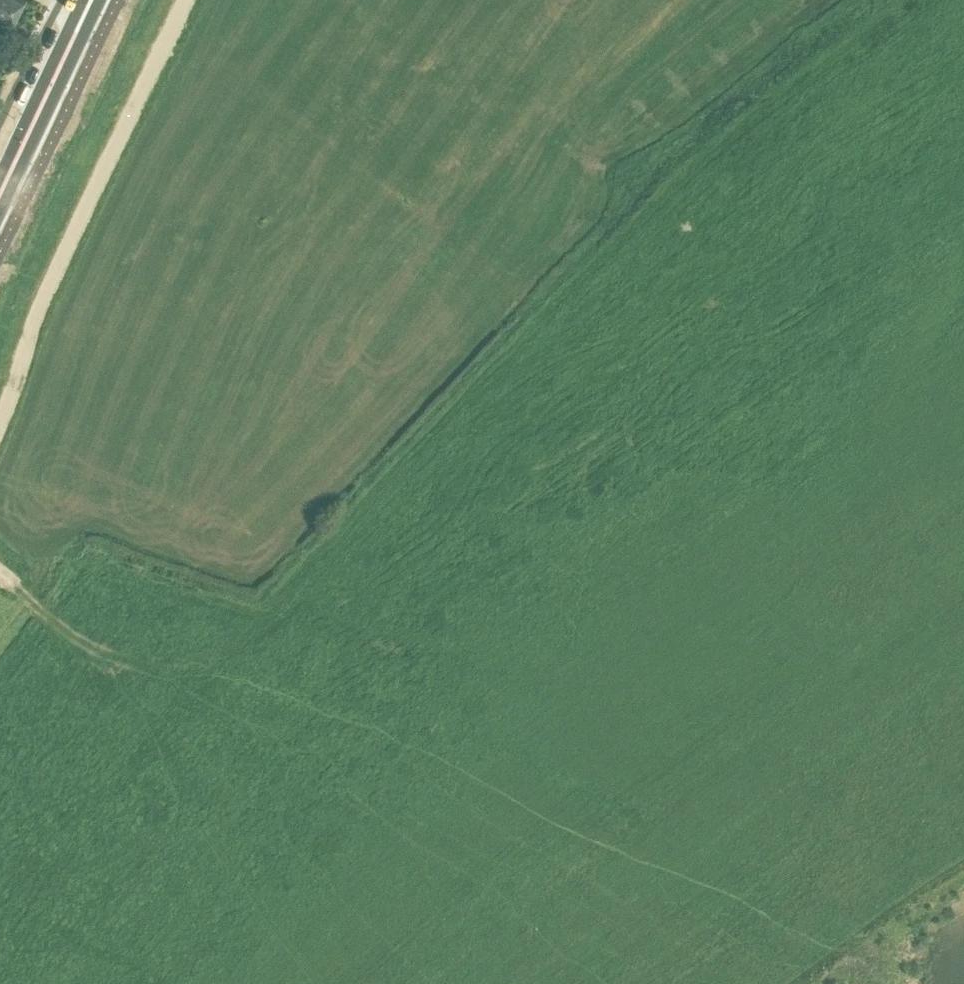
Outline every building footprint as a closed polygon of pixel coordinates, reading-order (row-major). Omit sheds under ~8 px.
[(20,12),(26,0),(0,0),(0,2),(20,12)] [(0,2),(0,20),(13,26),(20,12),(0,2)]
